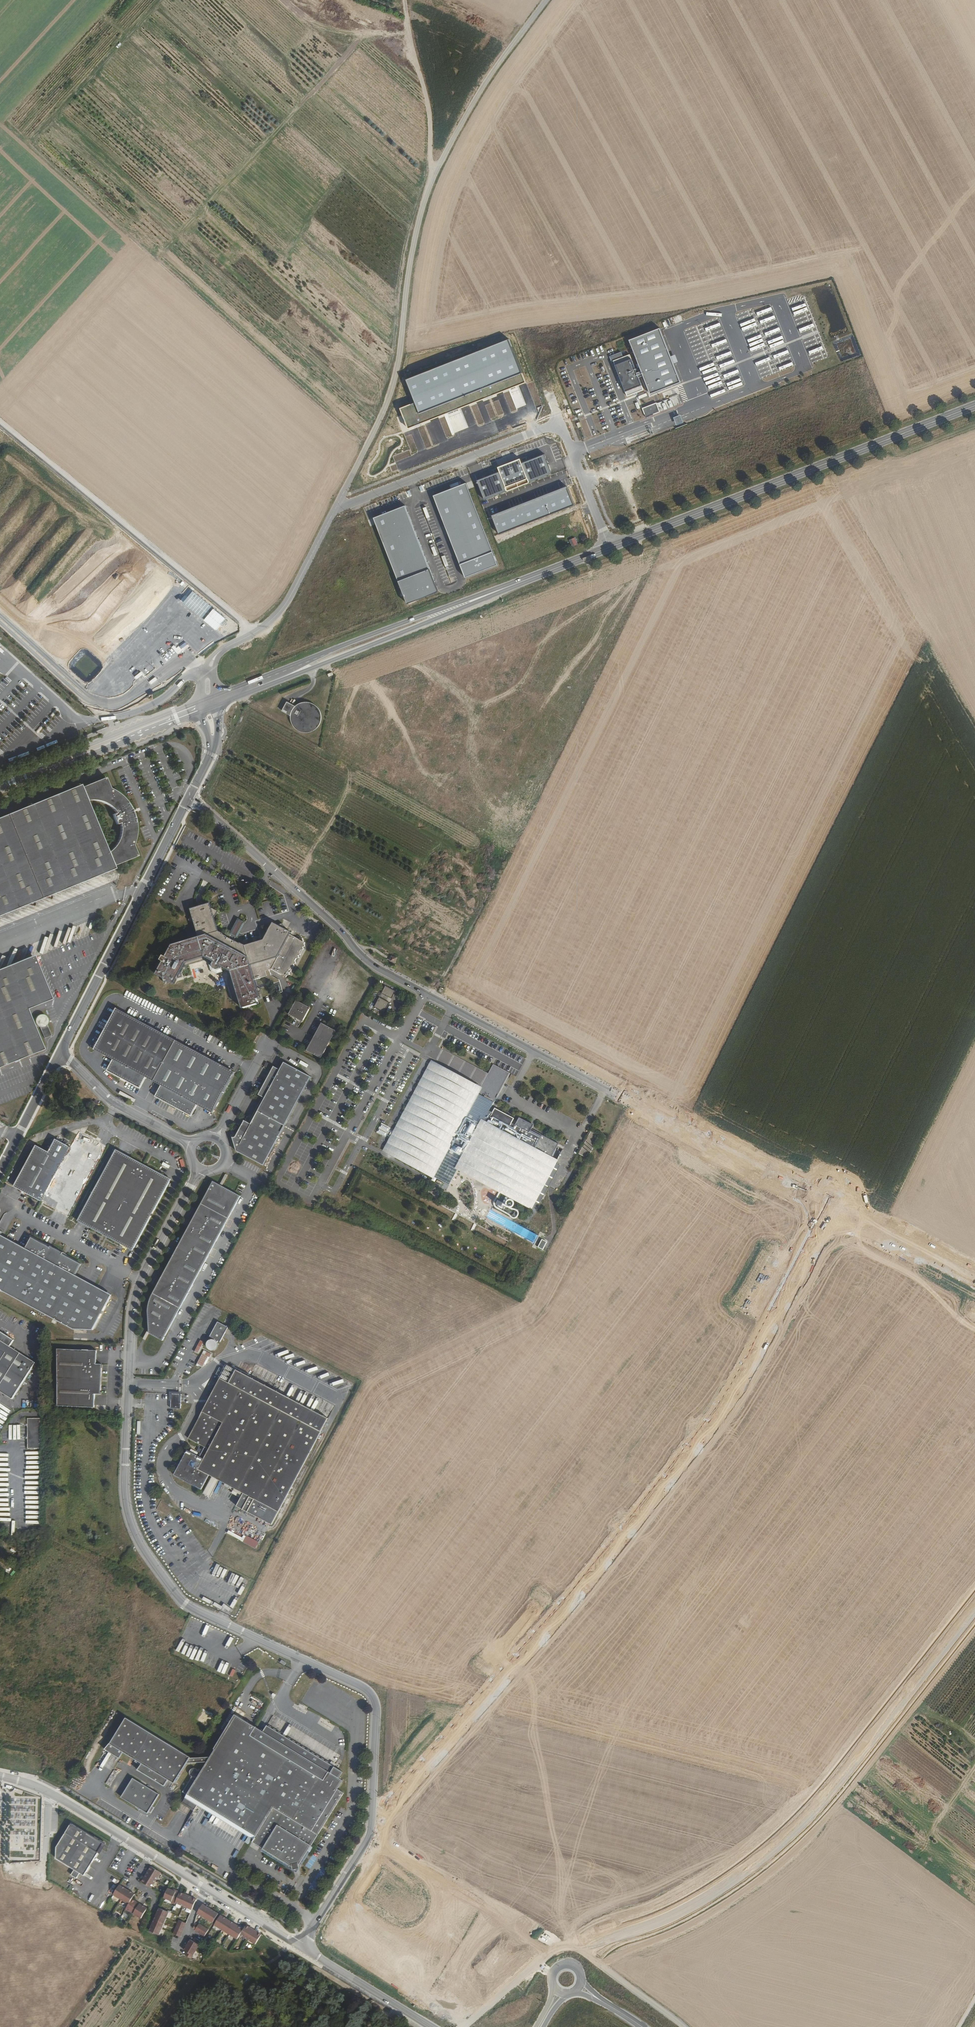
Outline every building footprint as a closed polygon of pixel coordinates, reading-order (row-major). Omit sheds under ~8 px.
[(660,328),(629,340),(642,372),(637,374),(630,355),(623,358),(621,352),(610,357),(612,362),(613,361),(627,396),(644,390),(639,378),(643,376),(651,395),(681,383),(660,328)] [(827,357),(820,333),(813,335),(815,339),(808,341),(810,349),(807,350),(812,362),(827,357)] [(509,340),(405,380),(414,403),(418,413),(522,373),(509,340)] [(773,368),(771,365),(771,364),(770,361),(759,366),(760,369),(761,368),(764,375),(767,373),(766,371),(773,368)] [(736,369),(723,375),(724,378),(737,373),(736,369)] [(526,383),(522,373),(418,413),(414,403),(400,408),(408,428),(526,383)] [(728,390),(743,385),(740,378),(726,383),(728,390)] [(710,393),(724,388),(722,384),(708,389),(710,393)] [(656,403),(642,408),(646,417),(659,412),(656,403)] [(681,415),(674,418),(677,425),(684,423),(681,415)] [(499,473),(478,481),(485,499),(552,474),(545,454),(522,463),(520,459),(497,468),(499,473)] [(466,483),(434,495),(466,577),(498,565),(466,483)] [(492,516),(499,534),(574,505),(567,487),(492,516)] [(405,506),(374,518),(407,604),(438,591),(405,506)] [(295,706),(287,702),(282,711),(290,716),(290,722),(292,725),(294,728),(296,730),(298,731),(301,733),(303,733),(308,733),(311,732),(314,731),(318,727),(320,724),(321,719),(321,714),(319,709),(316,706),(312,703),(307,702),(305,702),(300,703),(296,705),(295,706)] [(113,790),(108,778),(84,788),(83,784),(0,817),(0,919),(119,869),(117,866),(140,857),(136,846),(138,839),(139,828),(138,818),(134,810),(130,803),(126,798),(119,793),(113,790)] [(235,942),(237,938),(239,939),(243,930),(247,923),(238,919),(235,925),(230,935),(232,936),(230,940),(228,939),(229,938),(224,936),(225,934),(219,932),(215,918),(218,911),(212,908),(210,902),(203,904),(199,902),(194,907),(190,908),(191,913),(188,919),(195,923),(198,936),(172,944),(165,955),(162,954),(160,959),(162,961),(157,963),(158,968),(155,973),(161,976),(163,982),(168,980),(174,984),(177,978),(182,976),(181,972),(185,965),(205,959),(210,962),(211,970),(216,974),(224,970),(231,973),(231,978),(229,982),(230,999),(239,1005),(241,1009),(246,1008),(249,1010),(251,1007),(257,1005),(256,999),(261,998),(259,994),(262,990),(259,988),(257,982),(268,979),(269,983),(276,987),(278,995),(284,994),(281,983),(273,978),(273,975),(285,981),(286,978),(288,979),(288,976),(290,976),(294,969),(293,966),(295,966),(295,961),(296,960),(299,960),(298,958),(298,957),(301,957),(304,952),(303,949),(305,949),(304,946),(305,943),(304,943),(303,940),(299,941),(292,936),(293,934),(285,930),(284,926),(268,930),(268,933),(269,935),(266,941),(251,946),(249,947),(243,944),(241,946),(238,943),(236,944),(235,942)] [(51,998),(34,954),(0,968),(0,1066),(43,1049),(27,1008),(51,998)] [(395,991),(385,986),(382,993),(392,999),(395,991)] [(384,1012),(389,1003),(380,997),(374,1007),(384,1012)] [(301,1023),(309,1008),(295,1000),(287,1015),(301,1023)] [(163,1078),(160,1084),(161,1085),(155,1095),(191,1114),(197,1105),(212,1112),(234,1072),(117,1008),(95,1048),(114,1059),(108,1070),(140,1087),(146,1077),(154,1081),(157,1074),(163,1078)] [(44,1038),(52,1035),(47,1023),(48,1020),(47,1017),(45,1014),(42,1014),(38,1014),(36,1017),(35,1019),(36,1023),(40,1026),(44,1038)] [(334,1032),(320,1023),(305,1051),(319,1060),(334,1032)] [(477,1094),(479,1095),(483,1088),(431,1060),(429,1064),(432,1065),(432,1066),(429,1065),(425,1072),(428,1074),(427,1075),(424,1073),(421,1080),(423,1082),(423,1083),(420,1081),(416,1088),(419,1090),(418,1091),(416,1089),(414,1092),(420,1095),(434,1070),(440,1074),(442,1069),(479,1088),(463,1117),(464,1118),(477,1094)] [(249,1125),(246,1124),(242,1121),(233,1138),(230,1139),(234,1152),(237,1152),(262,1166),(309,1078),(282,1063),(278,1071),(271,1067),(268,1072),(264,1081),(256,1096),(259,1098),(262,1100),(249,1125)] [(454,1133),(463,1117),(479,1088),(442,1069),(440,1074),(434,1070),(420,1095),(411,1111),(401,1130),(395,1143),(392,1148),(398,1152),(396,1155),(432,1175),(438,1165),(445,1152),(454,1133)] [(154,1081),(160,1084),(163,1078),(157,1074),(154,1081)] [(420,1095),(414,1092),(412,1097),(414,1098),(413,1099),(411,1098),(407,1105),(410,1106),(409,1108),(407,1106),(405,1108),(411,1111),(420,1095)] [(446,1153),(439,1166),(433,1176),(434,1177),(435,1177),(449,1185),(457,1170),(460,1166),(498,1186),(530,1204),(530,1205),(533,1206),(536,1208),(559,1165),(556,1163),(556,1164),(552,1162),(549,1160),(551,1156),(558,1143),(532,1129),(534,1125),(531,1123),(519,1117),(517,1121),(514,1120),(514,1118),(495,1108),(495,1109),(491,1108),(494,1103),(479,1095),(477,1094),(464,1118),(456,1134),(446,1153)] [(259,1098),(246,1124),(249,1125),(262,1100),(259,1098)] [(411,1111),(405,1108),(403,1113),(405,1115),(405,1116),(402,1114),(398,1121),(401,1123),(401,1124),(398,1123),(395,1127),(401,1130),(411,1111)] [(456,1134),(464,1118),(463,1117),(454,1133),(456,1134)] [(401,1130),(395,1127),(394,1130),(397,1131),(396,1132),(393,1131),(389,1138),(392,1139),(391,1141),(395,1143),(401,1130)] [(22,1191),(63,1213),(65,1210),(71,1214),(92,1175),(109,1145),(80,1129),(72,1146),(57,1139),(52,1148),(50,1151),(37,1145),(17,1183),(16,1184),(24,1187),(22,1191)] [(446,1153),(456,1134),(454,1133),(445,1152),(446,1153)] [(383,1151),(433,1178),(434,1177),(433,1176),(439,1166),(438,1165),(432,1175),(396,1155),(398,1152),(392,1148),(395,1143),(391,1141),(389,1140),(385,1146),(388,1147),(387,1149),(384,1147),(383,1151)] [(117,1149),(100,1181),(80,1218),(87,1222),(86,1225),(127,1247),(129,1244),(134,1248),(145,1229),(158,1203),(170,1182),(172,1178),(165,1175),(124,1153),(117,1149)] [(495,1190),(498,1186),(460,1166),(457,1170),(495,1190)] [(227,1174),(224,1172),(219,1182),(221,1183),(222,1184),(227,1174)] [(241,1194),(222,1184),(221,1183),(221,1186),(212,1181),(200,1203),(201,1203),(196,1214),(197,1214),(194,1220),(192,1219),(179,1244),(181,1245),(178,1250),(176,1249),(164,1273),(165,1274),(162,1279),(160,1278),(154,1291),(153,1291),(150,1297),(149,1301),(149,1306),(148,1312),(149,1318),(149,1324),(150,1325),(153,1326),(151,1332),(164,1339),(241,1194)] [(530,1204),(498,1186),(495,1190),(499,1193),(531,1210),(533,1206),(530,1205),(530,1204)] [(503,1196),(498,1204),(504,1208),(509,1200),(503,1196)] [(101,1315),(111,1296),(99,1290),(100,1287),(76,1274),(81,1264),(81,1263),(63,1252),(64,1251),(52,1244),(52,1245),(51,1246),(32,1236),(26,1247),(1,1233),(0,1235),(0,1289),(2,1290),(30,1305),(72,1328),(94,1329),(101,1315)] [(547,1242),(542,1239),(538,1247),(543,1250),(547,1242)] [(99,1290),(111,1296),(112,1294),(100,1287),(99,1290)] [(221,1341),(229,1326),(218,1320),(210,1335),(212,1337),(212,1338),(211,1338),(209,1340),(207,1342),(207,1346),(208,1348),(212,1349),(215,1349),(218,1346),(218,1342),(218,1340),(221,1341)] [(147,1339),(151,1332),(153,1326),(150,1325),(144,1337),(147,1339)] [(35,1365),(10,1348),(14,1343),(0,1334),(0,1394),(12,1401),(35,1365)] [(195,1350),(198,1352),(204,1341),(201,1339),(195,1350)] [(98,1348),(63,1347),(56,1347),(56,1402),(95,1405),(96,1392),(103,1392),(103,1374),(104,1361),(97,1361),(98,1348)] [(211,1357),(213,1354),(208,1351),(206,1354),(202,1353),(198,1363),(204,1366),(209,1356),(211,1357)] [(328,1417),(227,1364),(188,1438),(204,1446),(198,1457),(188,1452),(175,1476),(202,1490),(211,1474),(214,1476),(205,1493),(212,1497),(221,1480),(245,1492),(238,1505),(273,1523),(328,1417)] [(180,1407),(181,1393),(170,1392),(170,1407),(180,1407)] [(40,1445),(40,1415),(28,1415),(28,1445),(40,1445)] [(244,1535),(241,1542),(256,1548),(259,1541),(244,1535)] [(302,1863),(319,1835),(315,1832),(316,1830),(323,1834),(347,1795),(341,1791),(347,1783),(341,1779),(344,1773),(338,1769),(334,1775),(267,1733),(238,1714),(216,1747),(218,1749),(214,1755),(208,1764),(198,1779),(193,1776),(185,1789),(190,1793),(185,1800),(196,1807),(200,1802),(202,1798),(258,1834),(256,1838),(294,1863),(294,1867),(302,1866),(302,1863)] [(214,1755),(194,1756),(130,1717),(116,1739),(109,1748),(123,1757),(127,1750),(140,1758),(138,1760),(144,1763),(141,1768),(144,1770),(168,1784),(171,1777),(177,1781),(189,1761),(203,1761),(208,1764),(214,1755)] [(334,1775),(338,1769),(271,1727),(267,1733),(334,1775)] [(197,1775),(199,1774),(200,1774),(201,1772),(201,1770),(201,1768),(200,1766),(198,1765),(196,1765),(194,1766),(192,1769),(192,1772),(194,1774),(197,1775)] [(163,1792),(137,1776),(125,1795),(140,1803),(140,1804),(143,1807),(148,1803),(150,1805),(149,1807),(154,1810),(158,1805),(155,1803),(163,1792)] [(200,1802),(256,1838),(258,1834),(202,1798),(200,1802)] [(103,1849),(106,1844),(95,1837),(95,1838),(72,1824),(57,1847),(57,1859),(74,1870),(71,1875),(77,1879),(80,1874),(85,1876),(102,1848),(103,1849)] [(310,1869),(317,1858),(312,1854),(305,1865),(310,1869)] [(151,1888),(161,1872),(151,1866),(141,1882),(151,1888)] [(119,1885),(113,1894),(129,1904),(126,1908),(141,1918),(147,1908),(132,1899),(135,1894),(119,1885)] [(197,1899),(176,1890),(175,1891),(173,1890),(169,1889),(165,1898),(172,1901),(172,1903),(176,1904),(176,1903),(192,1910),(197,1899)] [(292,1896),(294,1893),(288,1890),(285,1895),(291,1898),(292,1896)] [(219,1914),(203,1905),(198,1913),(213,1923),(219,1914)] [(170,1912),(160,1908),(151,1930),(160,1935),(170,1912)] [(256,1944),(262,1934),(246,1925),(244,1929),(221,1915),(215,1926),(238,1939),(240,1935),(256,1944)] [(186,1923),(180,1920),(174,1934),(181,1937),(186,1923)] [(199,1924),(198,1927),(196,1930),(196,1931),(205,1936),(209,1930),(199,1924)] [(202,1942),(195,1938),(194,1941),(191,1940),(185,1950),(187,1952),(186,1955),(192,1959),(202,1942)]
